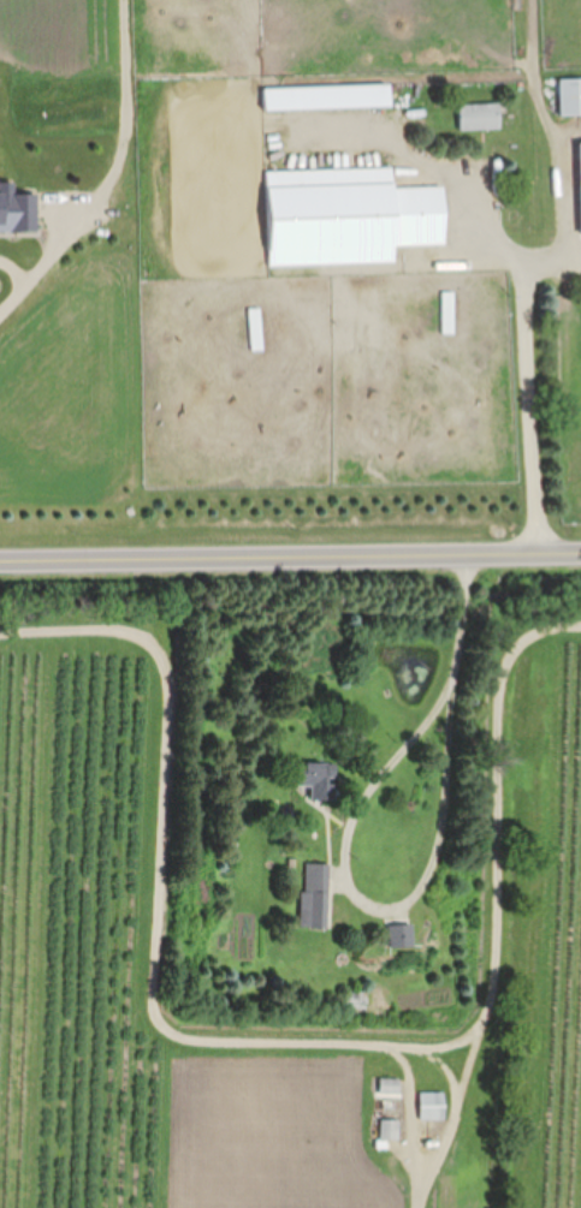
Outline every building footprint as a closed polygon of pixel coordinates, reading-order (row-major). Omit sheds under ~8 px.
[(561,79),(561,114),(580,114),(580,79),(561,79)] [(265,88),(265,111),(392,108),(391,85),(265,88)] [(460,130),(501,130),(501,104),(460,104),(460,130)] [(270,268),(396,264),(396,247),(446,246),(445,186),(394,188),(393,168),(268,171),(270,268)] [(262,310),(251,310),(251,351),(262,351),(262,310)] [(325,800),(325,763),(301,763),(301,787),(309,787),(309,800),(325,800)] [(331,864),(302,864),(301,928),(330,929),(331,864)] [(413,921),(390,921),(390,948),(413,948),(413,921)] [(381,1094),(401,1095),(402,1080),(382,1079),(381,1094)] [(447,1093),(422,1093),(422,1121),(447,1121),(447,1093)] [(401,1140),(401,1120),(383,1120),(383,1140),(401,1140)]
